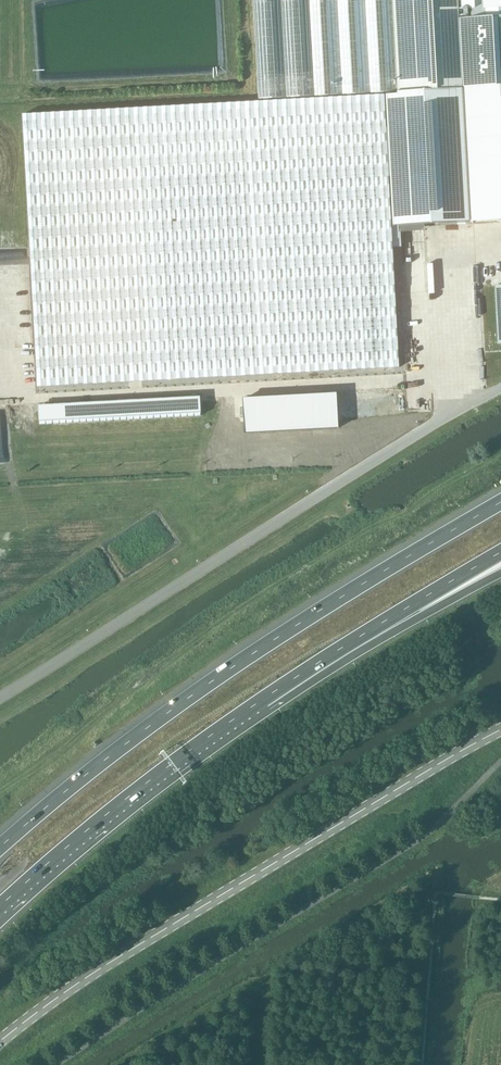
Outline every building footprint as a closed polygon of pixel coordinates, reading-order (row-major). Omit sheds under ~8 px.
[(259,100),(397,92),(393,0),(253,0),(259,100)] [(463,89),(459,21),(458,0),(393,0),(397,92),(463,89)] [(459,21),(500,19),(500,0),(458,0),(459,21)] [(463,89),(500,86),(500,19),(459,21),(463,89)] [(500,220),(500,86),(466,88),(473,222),(500,220)] [(399,94),(387,95),(394,223),(394,226),(469,222),(466,169),(463,124),(465,124),(464,113),(463,89),(399,92),(399,94)] [(259,102),(245,103),(260,371),(400,363),(392,223),(394,223),(387,95),(399,94),(399,92),(397,92),(259,100),(259,102)] [(245,103),(23,115),(38,387),(260,375),(260,371),(245,103)] [(500,254),(500,243),(485,244),(486,256),(500,254)] [(485,373),(487,361),(480,360),(478,372),(485,373)] [(330,394),(243,399),(245,425),(245,433),(338,428),(338,421),(337,408),(331,408),(330,394)] [(87,419),(88,422),(93,422),(94,418),(95,422),(100,422),(100,418),(101,418),(101,421),(107,421),(107,418),(108,421),(113,421),(114,417),(115,421),(120,420),(121,417),(121,420),(127,420),(127,417),(128,420),(134,420),(134,416),(135,420),(140,419),(141,416),(142,419),(147,419),(147,415),(148,415),(148,419),(154,419),(154,415),(155,418),(161,418),(161,415),(162,418),(167,418),(168,414),(169,418),(174,417),(174,414),(175,414),(175,417),(181,417),(181,414),(182,417),(188,417),(188,413),(189,417),(194,416),(195,413),(196,416),(201,416),(201,412),(202,412),(201,402),(194,402),(187,403),(181,403),(174,403),(167,404),(160,404),(154,404),(147,405),(140,405),(134,406),(127,406),(120,406),(113,407),(107,407),(100,407),(93,408),(86,408),(80,409),(73,409),(66,409),(59,410),(53,410),(46,410),(39,411),(40,421),(41,425),(46,424),(46,421),(47,421),(47,424),(53,424),(53,421),(54,424),(60,424),(60,420),(61,424),(66,423),(67,420),(68,423),(73,423),(73,420),(74,419),(74,423),(80,423),(80,419),(81,423),(87,422),(87,419)] [(364,439),(372,449),(380,442),(371,433),(364,439)] [(367,445),(361,449),(364,454),(371,451),(367,445)]
